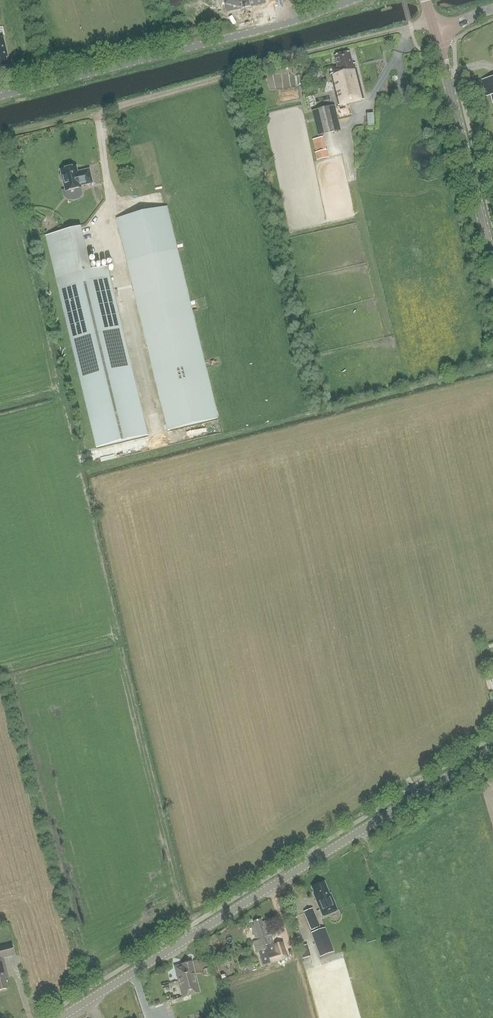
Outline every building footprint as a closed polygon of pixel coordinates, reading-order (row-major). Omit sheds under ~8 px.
[(227,12),(243,8),(244,10),(244,9),(249,8),(249,7),(265,3),(264,0),(224,0),(227,12)] [(338,105),(363,99),(355,64),(352,64),(350,53),(334,57),(337,69),(332,70),(333,74),(330,75),(338,105)] [(312,111),(318,137),(341,131),(335,106),(312,111)] [(326,150),(316,153),(318,161),(328,158),(326,150)] [(60,170),(61,173),(60,175),(60,177),(61,179),(62,181),(63,182),(65,190),(62,191),(63,197),(68,201),(73,201),(79,200),(83,196),(81,188),(81,186),(92,183),(89,169),(77,172),(76,166),(60,170)] [(116,219),(126,262),(167,431),(218,418),(167,207),(116,219)] [(73,229),(45,236),(48,247),(76,240),(73,229)] [(148,435),(108,266),(56,279),(96,448),(148,435)] [(323,917),(338,911),(331,895),(329,895),(324,883),(313,887),(315,893),(314,893),(323,917)] [(320,927),(316,918),(313,910),(304,914),(311,930),(320,927)] [(274,945),(274,943),(266,921),(262,923),(261,920),(253,922),(255,926),(252,927),(257,941),(253,942),(257,953),(259,952),(263,966),(271,963),(288,958),(283,942),(274,945)] [(332,953),(323,929),(311,934),(320,957),(332,953)] [(3,957),(14,955),(11,944),(0,947),(0,989),(8,988),(5,977),(8,976),(3,957)] [(303,957),(311,955),(308,944),(300,946),(303,957)] [(183,966),(177,968),(184,996),(198,992),(191,963),(183,965),(183,966)]
